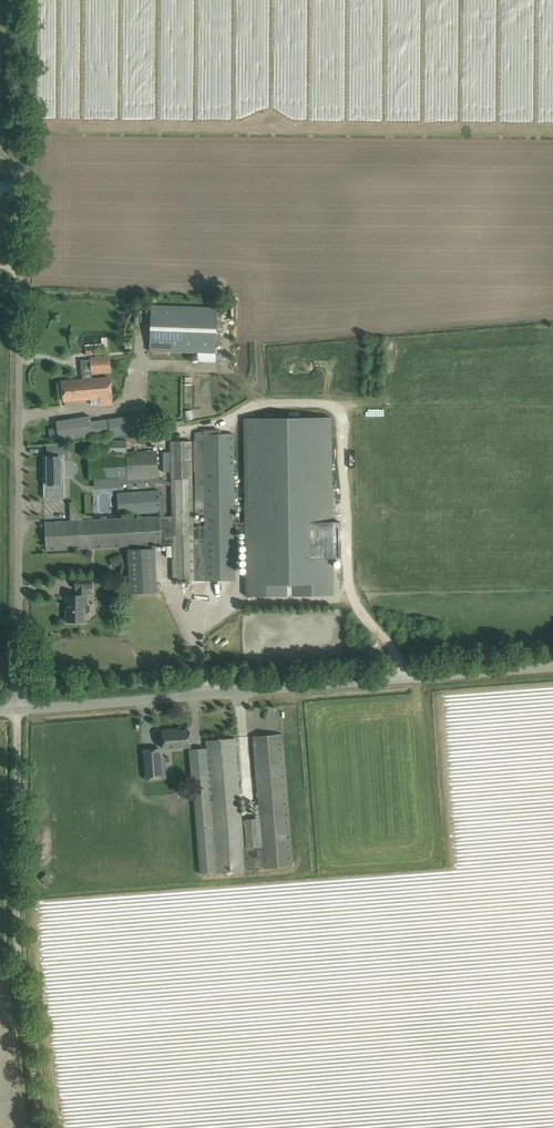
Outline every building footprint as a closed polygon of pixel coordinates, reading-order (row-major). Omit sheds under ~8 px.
[(150,351),(198,353),(198,362),(216,362),(217,307),(151,305),(150,351)] [(109,357),(90,358),(91,374),(111,373),(109,357)] [(100,398),(101,405),(112,404),(110,378),(92,380),(82,380),(62,382),(64,401),(100,398)] [(91,423),(90,417),(55,423),(57,441),(110,433),(111,437),(139,433),(136,415),(91,423)] [(246,532),(246,596),(333,595),(333,558),(340,558),(340,522),(332,522),(331,418),(244,418),(245,523),(246,532)] [(245,523),(235,523),(234,433),(203,434),(203,439),(194,439),(195,486),(195,515),(205,515),(205,527),(193,527),(193,580),(235,580),(235,532),(246,532),(245,523)] [(193,527),(193,504),(192,441),(170,442),(171,482),(171,486),(172,516),(165,517),(164,494),(159,494),(159,491),(117,494),(118,515),(159,513),(159,517),(56,522),(45,523),(46,551),(57,550),(161,545),(172,544),(173,582),(193,581),(193,580),(193,527)] [(97,456),(88,457),(89,457),(89,478),(88,478),(89,479),(94,479),(120,478),(127,478),(127,480),(159,478),(157,450),(127,451),(126,441),(97,441),(97,456)] [(44,454),(43,454),(44,499),(44,498),(47,498),(47,500),(61,500),(61,498),(64,498),(64,499),(64,478),(64,461),(69,461),(69,445),(46,445),(47,457),(44,457),(44,454)] [(120,478),(94,479),(94,488),(120,488),(120,478)] [(128,549),(129,593),(157,592),(156,548),(128,549)] [(124,563),(120,554),(109,559),(114,568),(124,563)] [(92,589),(92,579),(75,579),(75,589),(76,589),(76,596),(66,596),(66,622),(84,622),(84,614),(88,613),(90,611),(90,606),(87,604),(87,589),(92,589)] [(162,731),(163,742),(163,749),(190,746),(189,730),(177,731),(177,729),(162,731)] [(259,817),(257,817),(258,819),(242,820),(244,848),(241,848),(236,749),(235,738),(205,741),(206,749),(206,752),(208,776),(192,777),(200,874),(293,867),(282,734),(253,737),(254,748),(254,754),(259,817)] [(206,749),(190,750),(192,777),(208,776),(206,752),(206,749)] [(161,757),(144,758),(146,780),(162,778),(161,757)]
